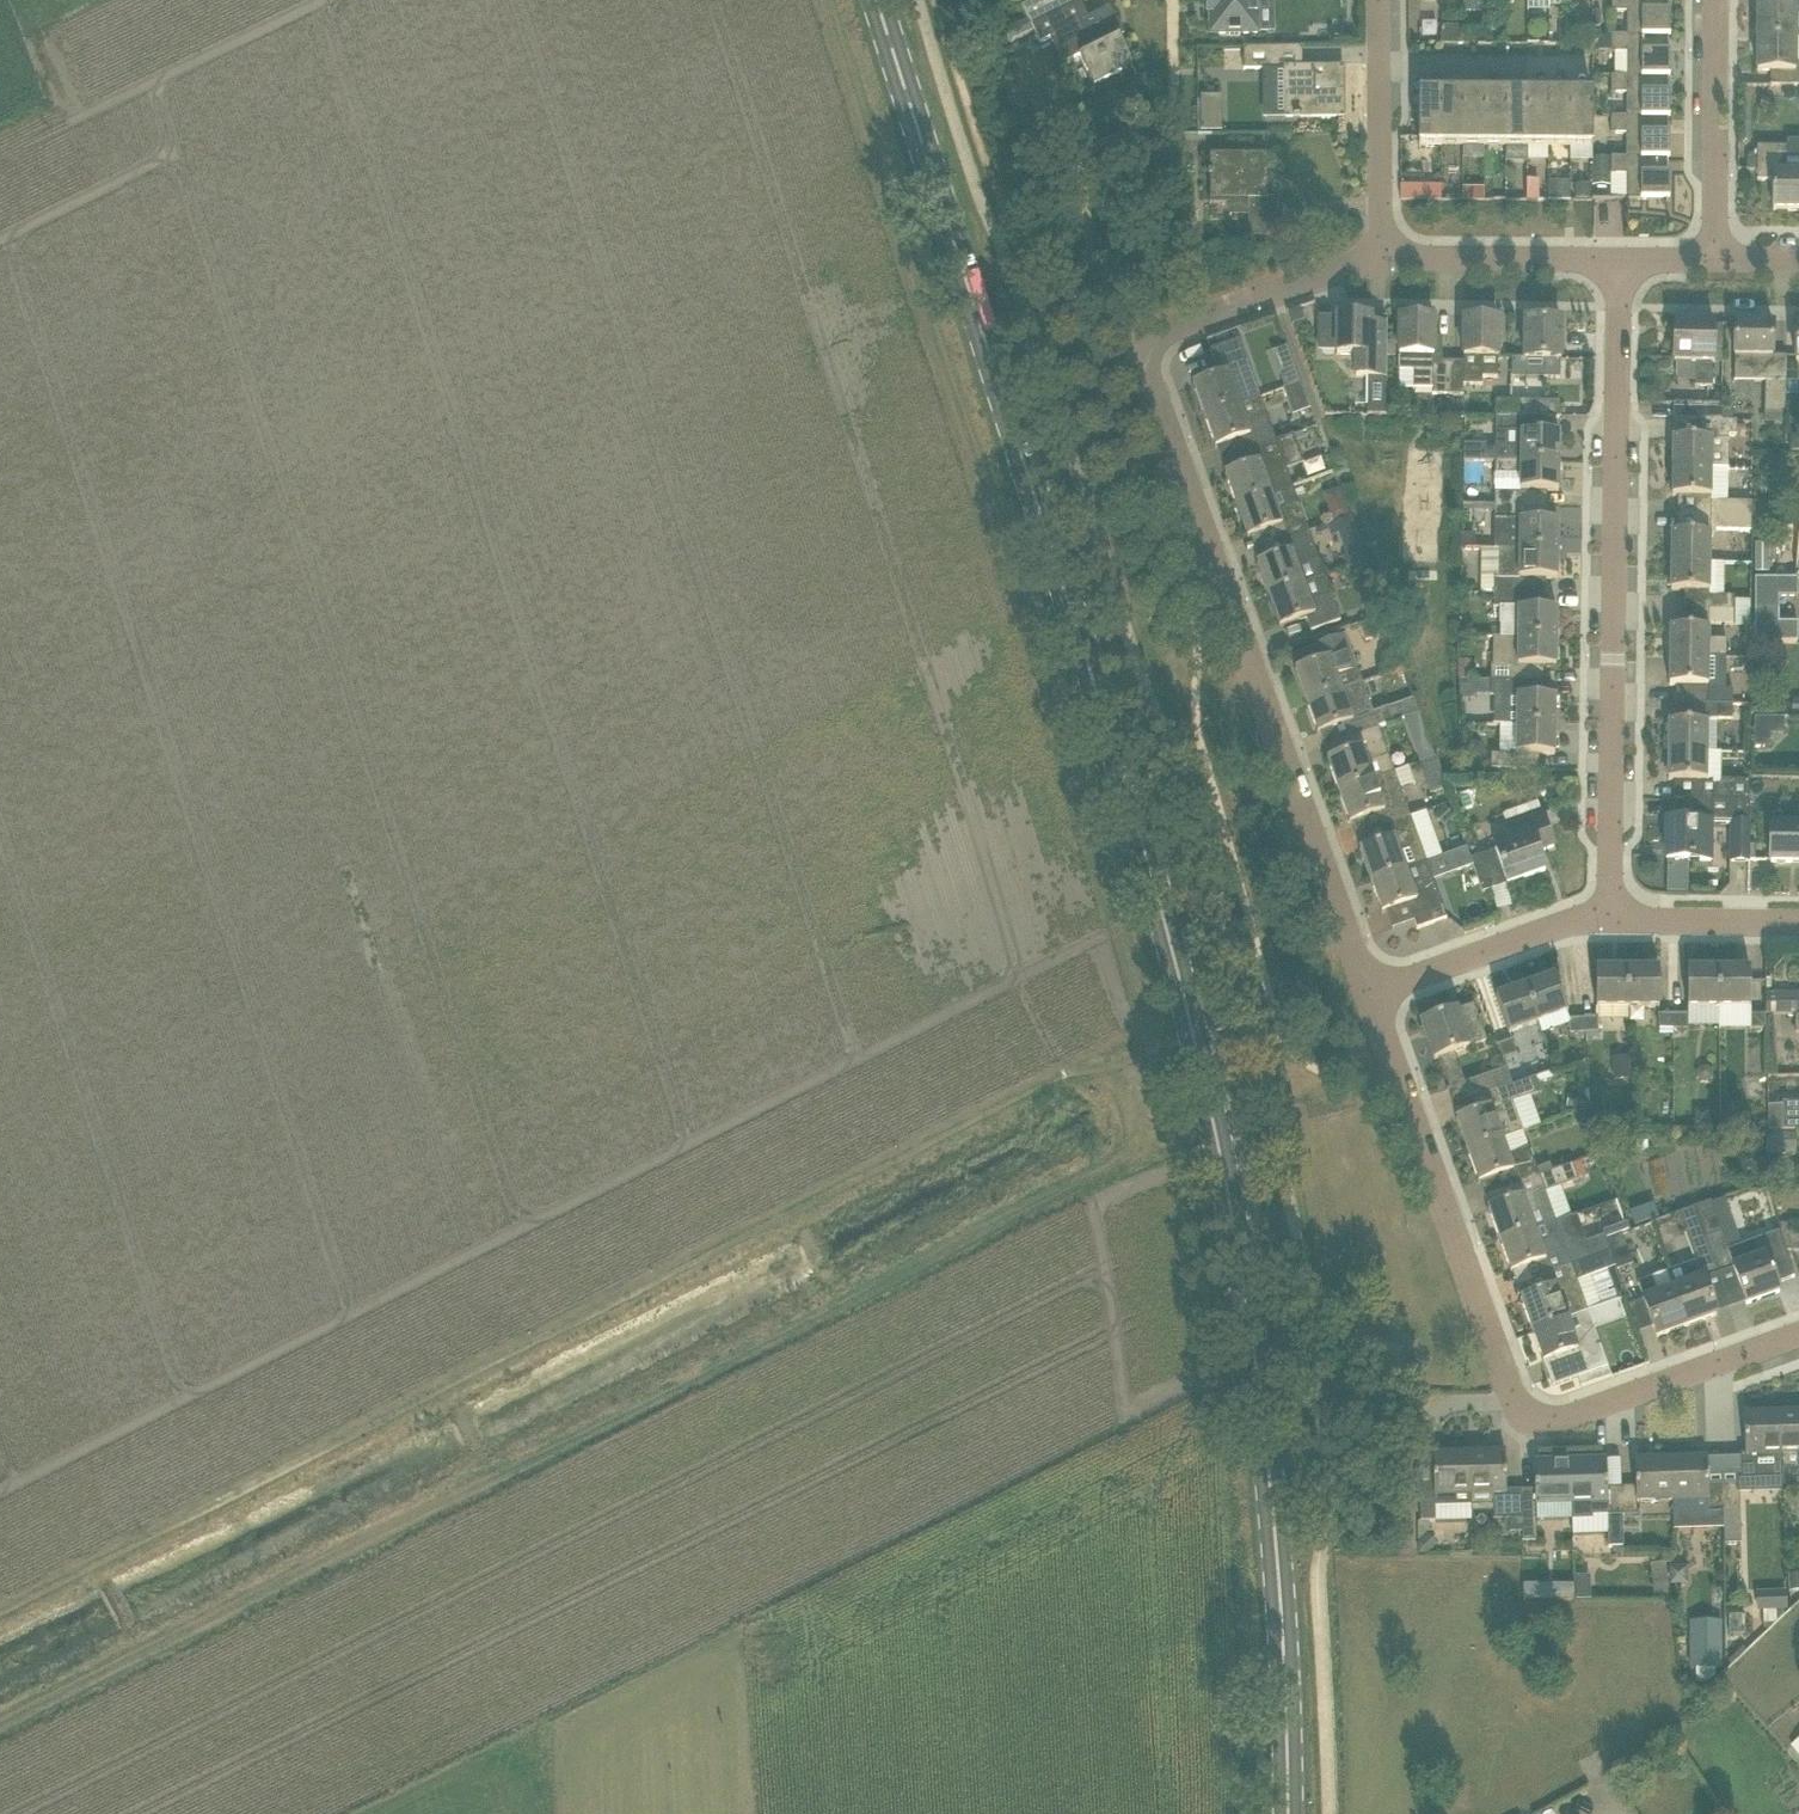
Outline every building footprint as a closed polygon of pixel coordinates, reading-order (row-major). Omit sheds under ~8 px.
[(1032,25),(1080,1),(1079,0),(1031,0),(1032,2),(1023,7),(1029,19),(1013,27),(1016,33),(1032,25)] [(1212,35),(1258,34),(1257,0),(1211,0),(1212,35)] [(1628,36),(1628,37),(1669,38),(1669,12),(1667,12),(1667,0),(1669,0),(1612,0),(1612,13),(1628,13),(1628,36)] [(1119,25),(1110,7),(1088,18),(1080,1),(1032,25),(1041,44),(1061,34),(1074,59),(1081,55),(1094,84),(1132,65),(1114,28),(1119,25)] [(1797,7),(1758,7),(1758,40),(1797,40),(1797,7)] [(1464,45),(1464,27),(1441,27),(1441,45),(1464,45)] [(1669,41),(1669,38),(1628,37),(1628,36),(1612,36),(1612,54),(1627,54),(1627,77),(1627,79),(1669,79),(1669,52),(1667,52),(1667,41),(1669,41)] [(1594,53),(1610,53),(1610,38),(1594,38),(1594,53)] [(1797,40),(1758,40),(1758,72),(1794,72),(1794,86),(1798,86),(1798,63),(1796,63),(1797,40)] [(1274,70),(1273,48),(1244,49),(1245,70),(1274,70)] [(1339,64),(1338,48),(1315,48),(1316,64),(1339,64)] [(1283,69),(1284,117),(1343,117),(1343,69),(1283,69)] [(1669,81),(1669,79),(1627,79),(1627,77),(1612,77),(1612,94),(1627,94),(1627,118),(1627,120),(1668,120),(1668,93),(1667,93),(1667,81),(1669,81)] [(1441,94),(1419,94),(1419,147),(1441,148),(1441,94)] [(1463,94),(1441,94),(1441,148),(1462,148),(1463,94)] [(1463,94),(1462,148),(1484,148),(1484,94),(1463,94)] [(1506,94),(1484,94),(1484,148),(1506,148),(1506,94)] [(1506,148),(1527,148),(1528,94),(1506,94),(1506,148)] [(1549,94),(1528,94),(1527,148),(1549,148),(1549,94)] [(1549,94),(1549,148),(1571,148),(1571,94),(1549,94)] [(1593,95),(1571,94),(1571,148),(1592,148),(1593,95)] [(1627,135),(1627,159),(1627,161),(1668,162),(1668,133),(1666,133),(1666,122),(1668,122),(1668,120),(1627,120),(1627,118),(1612,118),(1612,135),(1627,135)] [(1787,172),(1787,148),(1757,147),(1757,181),(1773,181),(1773,211),(1798,211),(1798,173),(1787,172)] [(1267,173),(1267,155),(1210,156),(1210,200),(1249,200),(1249,237),(1283,237),(1283,198),(1265,199),(1265,173),(1267,173)] [(1593,159),(1593,177),(1611,177),(1611,175),(1612,159),(1593,159)] [(1627,161),(1627,159),(1612,159),(1611,175),(1626,175),(1626,201),(1666,201),(1666,203),(1668,203),(1668,174),(1666,174),(1666,162),(1668,162),(1627,161)] [(1528,200),(1539,200),(1540,181),(1528,181),(1528,200)] [(1401,201),(1442,200),(1441,184),(1400,185),(1401,201)] [(1300,309),(1289,313),(1293,324),(1304,320),(1300,309)] [(1386,415),(1386,377),(1388,377),(1388,323),(1372,323),(1372,318),(1337,318),(1338,355),(1357,355),(1357,377),(1367,377),(1368,416),(1386,415)] [(1448,396),(1448,362),(1434,362),(1434,319),(1400,319),(1400,371),(1414,371),(1413,389),(1433,389),(1433,396),(1448,396)] [(1448,362),(1448,396),(1464,396),(1464,385),(1482,386),(1483,378),(1498,378),(1498,359),(1498,321),(1464,320),(1464,363),(1448,362)] [(1525,321),(1525,360),(1545,361),(1544,378),(1560,379),(1561,322),(1525,321)] [(1714,362),(1714,325),(1675,324),(1674,362),(1695,363),(1695,387),(1711,388),(1712,362),(1714,362)] [(1771,357),(1772,357),(1773,326),(1735,325),(1735,360),(1755,360),(1755,382),(1766,382),(1765,414),(1786,415),(1786,381),(1771,381),(1771,357)] [(1240,405),(1239,405),(1234,389),(1254,382),(1244,353),(1215,363),(1220,377),(1193,387),(1205,418),(1240,405)] [(1299,384),(1294,370),(1279,376),(1284,389),(1299,384)] [(1366,407),(1366,380),(1355,380),(1354,406),(1366,407)] [(1283,390),(1285,396),(1293,399),(1303,395),(1299,384),(1284,389),(1283,390)] [(1239,405),(1240,405),(1205,418),(1216,448),(1241,439),(1246,454),(1276,443),(1260,397),(1239,405)] [(1560,402),(1509,401),(1509,418),(1548,418),(1560,418),(1560,402)] [(1673,420),(1694,421),(1734,421),(1734,413),(1730,410),(1723,409),(1723,404),(1674,404),(1673,420)] [(1495,449),(1495,462),(1559,462),(1560,434),(1548,434),(1548,418),(1509,418),(1496,417),(1496,432),(1515,432),(1515,433),(1521,433),(1521,449),(1495,449)] [(1711,469),(1728,469),(1728,436),(1737,437),(1737,421),(1734,421),(1694,421),(1694,439),(1673,439),(1673,469),(1711,469)] [(1280,466),(1302,459),(1294,436),(1276,443),(1246,454),(1250,467),(1226,476),(1237,507),(1288,489),(1280,466)] [(1559,492),(1559,462),(1495,462),(1495,476),(1520,476),(1520,490),(1514,490),(1514,492),(1495,491),(1495,507),(1547,507),(1547,492),(1559,492)] [(1711,469),(1673,469),(1672,497),(1710,498),(1711,469)] [(1308,534),(1292,488),(1288,489),(1237,507),(1248,538),(1272,530),(1278,545),(1308,534)] [(1334,520),(1346,514),(1336,492),(1324,498),(1334,520)] [(1717,516),(1752,517),(1752,502),(1718,502),(1717,515),(1717,516)] [(1751,531),(1768,531),(1769,503),(1752,502),(1752,517),(1751,531)] [(1547,522),(1547,507),(1495,507),(1495,521),(1500,521),(1500,550),(1558,551),(1558,522),(1547,522)] [(1710,563),(1710,534),(1716,534),(1716,531),(1751,531),(1752,517),(1717,516),(1717,515),(1679,515),(1678,534),(1672,534),(1671,563),(1710,563)] [(1258,566),(1269,597),(1301,586),(1295,569),(1318,561),(1308,534),(1278,545),(1282,557),(1258,566)] [(1755,573),(1770,573),(1770,544),(1755,544),(1755,573)] [(1494,594),(1546,594),(1546,580),(1557,580),(1558,551),(1500,550),(1499,579),(1494,579),(1494,594)] [(1710,563),(1671,563),(1671,592),(1710,592),(1710,563)] [(1301,586),(1269,597),(1280,628),(1304,619),(1309,634),(1341,623),(1331,595),(1324,578),(1301,586)] [(1798,643),(1798,623),(1779,623),(1779,598),(1798,598),(1798,579),(1755,579),(1755,643),(1798,643)] [(1500,623),(1500,639),(1557,639),(1557,610),(1545,610),(1546,594),(1494,594),(1493,608),(1508,608),(1508,623),(1500,623)] [(1709,612),(1750,612),(1750,599),(1734,599),(1734,596),(1710,596),(1709,612)] [(1750,612),(1709,612),(1709,625),(1750,625),(1750,612)] [(1670,629),(1670,657),(1726,657),(1727,641),(1709,640),(1709,629),(1670,629)] [(1357,671),(1358,671),(1346,637),(1316,648),(1322,663),(1296,672),(1307,704),(1357,686),(1352,670),(1356,668),(1357,671)] [(1493,639),(1493,682),(1543,683),(1543,682),(1538,682),(1538,667),(1556,668),(1557,639),(1500,639),(1493,639)] [(1676,705),(1708,706),(1733,706),(1734,691),(1708,690),(1708,685),(1717,685),(1722,680),(1723,659),(1726,659),(1726,657),(1670,657),(1670,686),(1677,686),(1676,705)] [(1506,726),(1517,726),(1555,727),(1556,698),(1538,697),(1538,683),(1543,683),(1493,682),(1493,696),(1506,696),(1506,726)] [(1342,725),(1348,740),(1379,729),(1379,728),(1419,714),(1413,699),(1387,709),(1373,713),(1363,684),(1357,686),(1307,704),(1318,734),(1342,725)] [(1733,720),(1733,706),(1708,706),(1676,705),(1676,723),(1707,724),(1708,720),(1733,720)] [(1669,723),(1669,752),(1707,753),(1707,724),(1676,723),(1669,723)] [(1491,770),(1539,771),(1539,769),(1534,769),(1534,755),(1555,756),(1555,727),(1517,726),(1516,753),(1510,753),(1510,756),(1491,755),(1491,770)] [(1328,762),(1339,793),(1393,773),(1387,758),(1389,757),(1379,729),(1348,740),(1353,753),(1328,762)] [(1711,800),(1750,801),(1750,781),(1731,781),(1730,786),(1716,786),(1706,786),(1707,753),(1669,752),(1668,781),(1681,781),(1680,799),(1711,800)] [(1436,757),(1421,762),(1430,794),(1445,789),(1436,757)] [(1339,793),(1350,824),(1375,815),(1380,830),(1412,819),(1401,790),(1399,791),(1393,773),(1339,793)] [(1706,824),(1732,825),(1731,862),(1749,862),(1750,801),(1711,800),(1686,800),(1686,823),(1667,822),(1667,861),(1710,861),(1710,842),(1706,842),(1706,824)] [(1426,862),(1443,857),(1427,810),(1411,816),(1426,862)] [(1541,813),(1505,826),(1511,845),(1496,851),(1496,853),(1471,862),(1483,893),(1545,871),(1539,852),(1553,847),(1541,813)] [(1426,862),(1412,819),(1380,830),(1385,842),(1360,852),(1371,883),(1407,870),(1407,869),(1426,862)] [(1771,824),(1770,862),(1798,863),(1798,825),(1771,824)] [(1440,874),(1470,870),(1467,851),(1437,856),(1440,874)] [(1447,919),(1426,862),(1407,869),(1407,870),(1371,883),(1382,914),(1408,904),(1417,930),(1447,919)] [(1597,969),(1597,1008),(1628,1008),(1628,969),(1597,969)] [(1628,1008),(1659,1008),(1659,969),(1628,969),(1628,1008)] [(1719,1008),(1719,969),(1688,969),(1688,1008),(1719,1008)] [(1750,969),(1719,969),(1719,1008),(1750,1008),(1750,969)] [(1525,987),(1539,1024),(1568,1013),(1555,976),(1525,987)] [(1496,997),(1509,1034),(1539,1024),(1525,987),(1496,997)] [(1765,994),(1765,1015),(1765,1016),(1795,1015),(1798,1015),(1798,994),(1765,994)] [(1454,1053),(1486,1041),(1474,1005),(1422,1024),(1434,1060),(1439,1058),(1454,1053)] [(1674,1030),(1673,1015),(1659,1016),(1659,1030),(1674,1030)] [(1688,1015),(1673,1015),(1674,1030),(1688,1029),(1688,1015)] [(1765,1029),(1765,1016),(1765,1015),(1750,1015),(1751,1029),(1765,1029)] [(1584,1036),(1597,1035),(1596,1020),(1583,1021),(1584,1036)] [(1571,1037),(1584,1036),(1583,1021),(1570,1022),(1571,1037)] [(1517,1054),(1512,1041),(1499,1046),(1503,1059),(1517,1054)] [(1471,1082),(1477,1098),(1513,1087),(1506,1070),(1471,1082)] [(1506,1138),(1522,1132),(1511,1103),(1535,1094),(1530,1080),(1513,1087),(1477,1098),(1482,1112),(1456,1121),(1467,1152),(1506,1138)] [(1783,1103),(1783,1106),(1769,1106),(1770,1131),(1798,1130),(1798,1103),(1783,1103)] [(1766,1135),(1766,1155),(1796,1154),(1795,1133),(1766,1135)] [(1512,1155),(1506,1138),(1467,1152),(1479,1183),(1503,1174),(1508,1188),(1539,1177),(1529,1149),(1512,1155)] [(1555,1221),(1544,1193),(1578,1181),(1577,1179),(1587,1176),(1582,1162),(1539,1177),(1508,1188),(1514,1202),(1489,1211),(1500,1242),(1555,1221)] [(1695,1208),(1705,1237),(1721,1231),(1711,1202),(1695,1208)] [(1705,1237),(1695,1208),(1678,1214),(1688,1242),(1705,1237)] [(1798,1252),(1798,1220),(1789,1221),(1791,1252),(1798,1252)] [(1604,1236),(1565,1250),(1555,1221),(1500,1242),(1511,1273),(1537,1263),(1541,1276),(1610,1251),(1605,1239),(1604,1236)] [(1740,1245),(1728,1250),(1721,1231),(1705,1237),(1710,1251),(1719,1274),(1733,1269),(1746,1305),(1779,1293),(1766,1256),(1759,1238),(1740,1245)] [(1605,1239),(1610,1251),(1617,1271),(1633,1265),(1622,1234),(1605,1239)] [(1521,1301),(1532,1332),(1588,1311),(1577,1282),(1607,1271),(1618,1301),(1627,1298),(1617,1271),(1610,1251),(1541,1276),(1547,1291),(1521,1301)] [(1716,1316),(1704,1279),(1719,1274),(1710,1251),(1694,1258),(1695,1262),(1666,1272),(1672,1288),(1686,1327),(1716,1316)] [(1686,1327),(1672,1288),(1656,1293),(1651,1278),(1638,1282),(1643,1298),(1642,1298),(1657,1337),(1686,1327)] [(1611,1377),(1588,1311),(1532,1332),(1543,1362),(1569,1353),(1582,1388),(1611,1377)] [(1780,1412),(1782,1454),(1782,1470),(1798,1470),(1798,1411),(1780,1412)] [(1744,1413),(1745,1455),(1741,1455),(1741,1479),(1783,1478),(1782,1470),(1782,1454),(1780,1412),(1744,1413)] [(1505,1451),(1468,1452),(1470,1507),(1493,1506),(1493,1520),(1521,1519),(1520,1490),(1506,1490),(1505,1451)] [(1470,1507),(1468,1452),(1433,1453),(1434,1493),(1420,1494),(1421,1522),(1437,1521),(1437,1507),(1470,1507)] [(1696,1515),(1723,1514),(1722,1484),(1708,1484),(1707,1457),(1671,1458),(1672,1502),(1674,1502),(1674,1530),(1676,1530),(1675,1512),(1696,1511),(1696,1515)] [(1636,1503),(1672,1502),(1671,1458),(1635,1459),(1636,1487),(1622,1487),(1622,1515),(1637,1515),(1636,1503)] [(1622,1487),(1607,1488),(1606,1460),(1570,1461),(1572,1520),(1592,1520),(1592,1516),(1607,1516),(1608,1548),(1623,1547),(1622,1515),(1622,1487)] [(1572,1520),(1570,1461),(1534,1462),(1535,1489),(1520,1490),(1521,1519),(1522,1533),(1522,1541),(1537,1541),(1536,1506),(1571,1505),(1572,1520)] [(1722,1484),(1723,1514),(1739,1514),(1738,1483),(1722,1484)] [(1671,1600),(1667,1561),(1651,1563),(1656,1601),(1671,1600)] [(1560,1586),(1560,1602),(1574,1602),(1574,1586),(1560,1586)] [(1775,1624),(1783,1617),(1783,1611),(1787,1611),(1787,1592),(1779,1593),(1780,1611),(1772,1611),(1763,1612),(1763,1624),(1775,1624)] [(1720,1627),(1689,1628),(1690,1669),(1722,1667),(1720,1627)]
